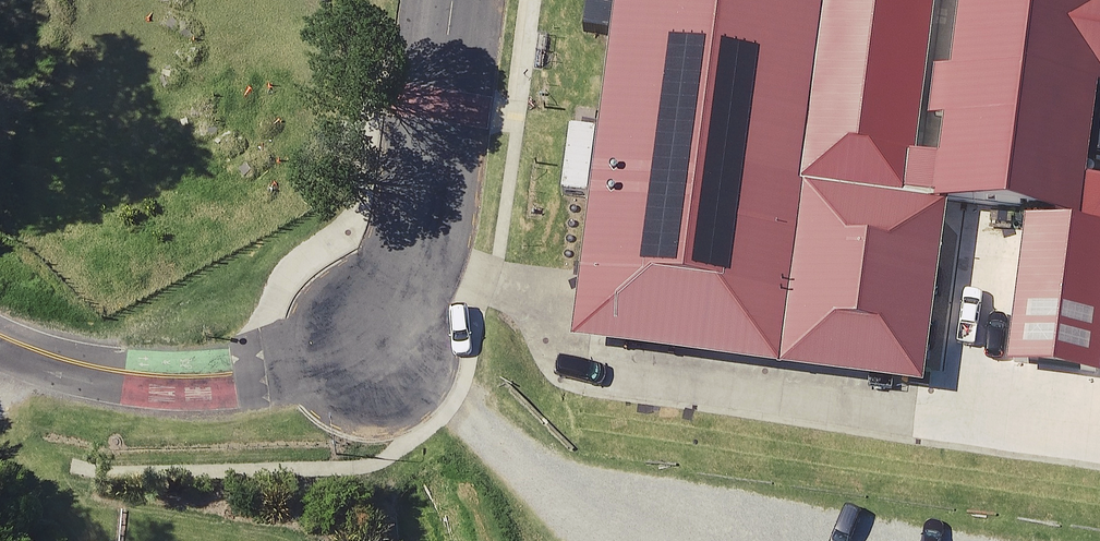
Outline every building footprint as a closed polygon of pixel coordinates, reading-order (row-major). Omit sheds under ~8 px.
[(592,266),(764,284),(793,0),(619,0),(592,266)] [(782,219),(886,230),(910,0),(804,0),(782,219)] [(906,228),(999,239),(989,331),(1062,340),(1076,227),(1040,222),(1067,0),(933,0),(906,228)] [(1094,207),(1068,460),(1099,463),(1099,207),(1094,207)] [(727,303),(609,291),(600,383),(717,395),(727,303)] [(1023,344),(908,332),(898,425),(1014,437),(1023,344)]
